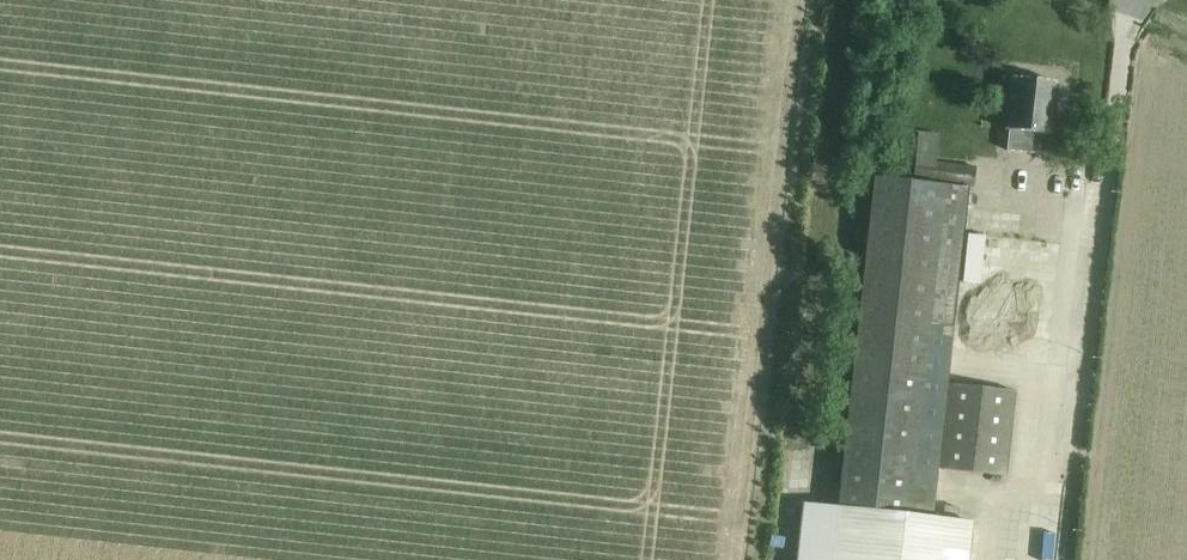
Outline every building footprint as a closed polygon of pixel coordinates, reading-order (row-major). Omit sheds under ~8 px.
[(1052,136),(1058,83),(1012,78),(1006,130),(1009,131),(1007,151),(1031,153),(1033,133),(1052,136)] [(803,559),(968,559),(972,523),(932,518),(937,469),(973,473),(998,476),(1005,476),(1014,392),(947,384),(968,186),(974,187),(976,168),(915,161),(913,182),(874,177),(838,508),(836,508),(809,505),(803,559)]
